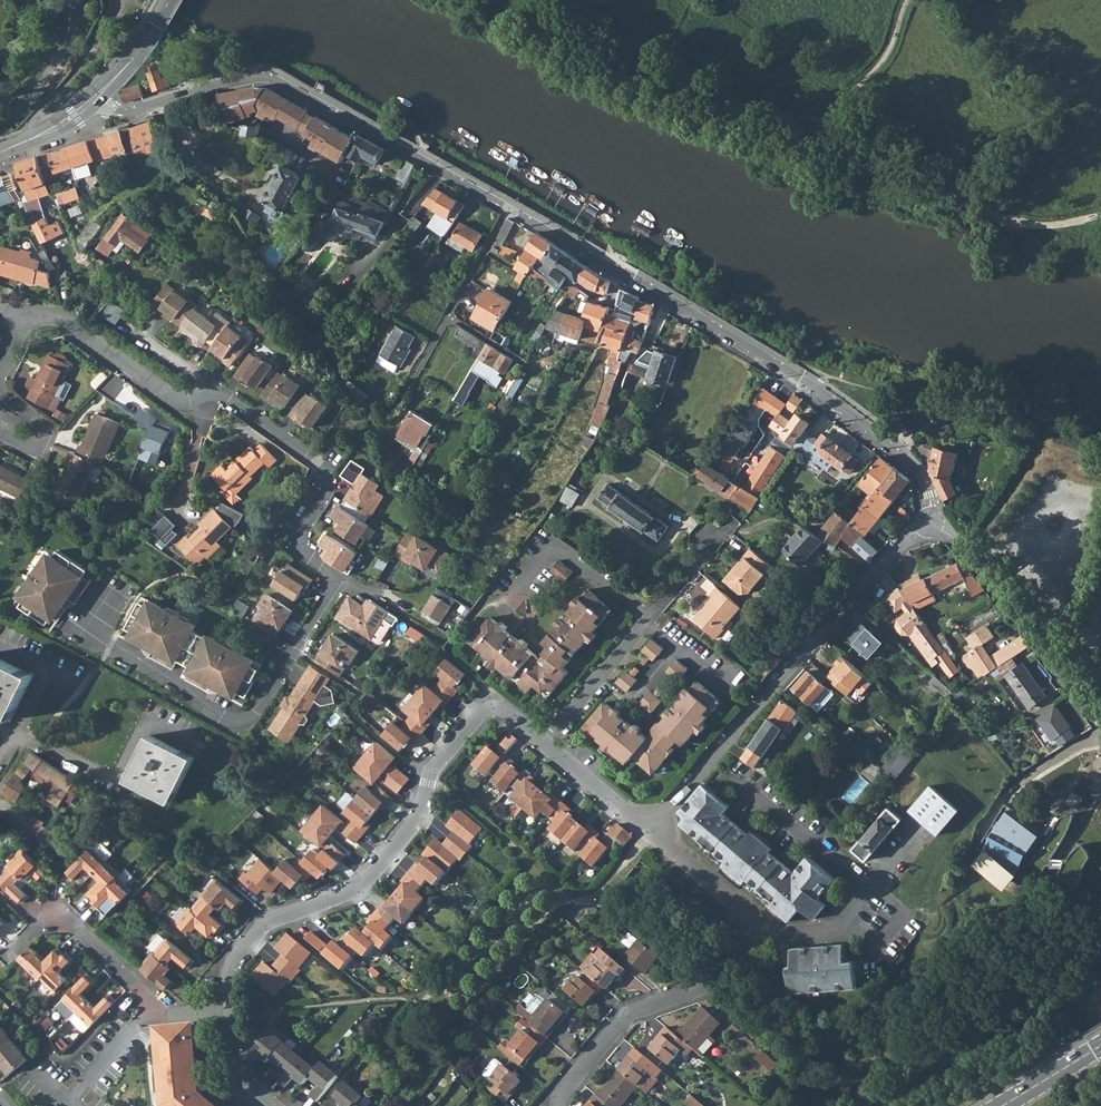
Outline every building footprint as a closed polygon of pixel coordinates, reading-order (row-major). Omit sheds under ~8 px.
[(147,73),(153,92),(169,87),(167,79),(162,80),(157,64),(149,67),(150,72),(147,73)] [(125,102),(144,95),(139,84),(121,91),(125,102)] [(312,115),(263,85),(260,85),(257,86),(254,87),(219,94),(218,94),(230,125),(243,121),(245,120),(253,117),(253,114),(257,112),(258,112),(263,110),(277,118),(302,133),(312,115)] [(263,110),(258,112),(256,116),(263,121),(266,117),(275,122),(277,118),(263,110)] [(355,140),(312,115),(302,133),(305,135),(314,140),(310,148),(317,152),(319,150),(341,163),(346,155),(352,144),(355,140)] [(253,133),(257,126),(245,120),(243,121),(240,126),(253,133)] [(152,156),(157,153),(149,123),(129,131),(130,131),(134,148),(134,149),(137,158),(151,154),(152,156)] [(129,129),(106,136),(112,155),(115,154),(134,149),(134,148),(130,131),(129,131),(129,129)] [(305,135),(301,143),(310,148),(314,140),(305,135)] [(385,150),(358,135),(355,140),(352,144),(346,155),(356,161),(359,163),(364,155),(377,163),(385,150)] [(112,155),(106,136),(88,141),(95,160),(112,155)] [(95,160),(88,141),(67,148),(74,168),(73,168),(76,179),(92,175),(89,163),(95,161),(95,160)] [(58,177),(57,173),(73,168),(74,168),(67,148),(58,150),(41,156),(39,157),(46,179),(58,177)] [(134,149),(115,154),(117,164),(137,158),(134,149)] [(47,182),(46,179),(39,157),(17,164),(29,202),(38,199),(40,198),(36,186),(47,182)] [(407,181),(416,167),(408,162),(399,177),(407,181)] [(354,187),(361,167),(355,165),(345,191),(343,196),(340,203),(340,204),(339,206),(362,213),(364,210),(366,202),(348,196),(354,187)] [(296,191),(303,179),(283,167),(265,200),(269,203),(264,211),(270,215),(269,217),(278,223),(285,212),(291,200),(295,202),(300,193),(296,191)] [(0,176),(0,205),(14,202),(9,174),(0,176)] [(75,188),(63,192),(67,203),(79,198),(75,188)] [(461,210),(465,205),(436,188),(423,204),(439,213),(436,217),(444,221),(438,231),(444,235),(459,214),(461,210)] [(471,197),(465,205),(461,210),(468,215),(478,201),(471,197)] [(209,206),(199,200),(194,209),(212,219),(221,202),(213,198),(209,206)] [(25,204),(26,209),(40,204),(38,199),(29,202),(25,204)] [(368,211),(385,212),(386,202),(369,201),(368,211)] [(323,211),(336,213),(339,206),(340,204),(325,202),(323,211)] [(26,209),(32,226),(41,243),(54,238),(40,204),(26,209)] [(328,235),(338,222),(357,229),(362,213),(339,206),(336,213),(323,211),(322,211),(322,212),(322,216),(321,220),(300,245),(308,252),(324,232),(328,235)] [(259,219),(244,208),(237,219),(246,236),(259,219)] [(357,229),(378,236),(380,232),(389,216),(387,215),(386,217),(364,210),(362,213),(357,229)] [(123,214),(98,249),(108,256),(120,240),(139,253),(148,241),(129,228),(134,222),(123,214)] [(421,223),(413,217),(401,231),(410,238),(421,223)] [(515,252),(502,245),(515,222),(508,218),(491,246),(493,247),(492,250),(512,259),(515,252)] [(101,226),(92,219),(76,240),(81,253),(101,226)] [(461,222),(451,239),(465,247),(473,251),(483,234),(461,222)] [(537,233),(526,248),(528,249),(520,259),(515,268),(520,272),(515,279),(521,284),(521,283),(528,272),(529,272),(532,268),(539,256),(543,259),(553,244),(553,243),(538,231),(537,233)] [(432,241),(438,244),(442,238),(436,235),(432,241)] [(451,239),(449,237),(446,242),(461,252),(465,247),(451,239)] [(553,244),(543,259),(544,259),(536,271),(549,281),(566,252),(553,244)] [(13,274),(24,277),(23,281),(34,284),(35,283),(50,288),(48,274),(39,271),(42,262),(30,257),(32,252),(23,249),(22,251),(3,245),(2,249),(0,255),(0,273),(12,277),(13,274)] [(435,257),(437,255),(432,252),(417,275),(423,279),(437,259),(435,257)] [(568,253),(566,252),(549,281),(560,288),(567,277),(576,283),(579,282),(588,268),(568,253)] [(119,278),(124,271),(112,261),(106,269),(119,278)] [(528,272),(545,285),(549,281),(536,271),(532,268),(529,272),(528,272)] [(610,281),(601,277),(588,268),(579,282),(590,289),(606,295),(611,282),(610,281)] [(193,309),(195,306),(166,283),(149,305),(156,311),(157,310),(179,327),(193,309)] [(568,293),(575,298),(579,291),(575,289),(571,286),(568,293)] [(628,335),(639,301),(640,298),(617,287),(614,297),(618,303),(613,317),(608,314),(603,326),(609,328),(628,335)] [(511,301),(499,294),(498,295),(489,289),(472,317),(494,330),(511,301)] [(568,293),(562,289),(558,294),(559,295),(556,299),(552,304),(558,308),(562,304),(562,302),(568,293)] [(623,367),(625,361),(632,351),(638,353),(649,325),(655,306),(639,301),(628,335),(617,365),(623,367)] [(115,324),(125,311),(114,303),(104,316),(115,324)] [(299,326),(308,316),(294,303),(285,313),(299,326)] [(600,334),(603,326),(608,314),(609,309),(597,306),(589,303),(584,319),(581,328),(582,329),(579,338),(596,344),(600,334)] [(179,327),(178,328),(190,338),(190,342),(195,346),(200,346),(203,341),(210,347),(226,327),(228,324),(215,313),(208,321),(193,309),(179,327)] [(581,328),(584,319),(557,310),(546,329),(555,333),(553,338),(562,342),(563,339),(577,346),(579,338),(582,329),(581,328)] [(403,357),(415,337),(396,326),(379,354),(380,355),(398,365),(400,367),(405,359),(403,357)] [(228,366),(246,345),(239,339),(240,337),(226,327),(210,347),(209,348),(223,359),(221,361),(228,366)] [(461,327),(455,336),(481,352),(486,343),(461,327)] [(603,347),(597,349),(594,354),(591,361),(590,361),(600,365),(605,351),(613,354),(607,373),(610,374),(604,389),(605,390),(600,404),(608,407),(618,379),(623,367),(617,365),(628,335),(609,328),(603,347)] [(500,345),(505,338),(494,331),(489,338),(500,345)] [(514,360),(486,343),(481,352),(472,368),(477,371),(490,380),(489,381),(499,387),(505,377),(500,375),(502,372),(505,374),(514,360)] [(673,365),(676,357),(657,350),(656,353),(648,350),(637,360),(636,361),(634,367),(631,365),(629,370),(650,378),(651,376),(667,383),(672,368),(675,369),(676,366),(673,365)] [(256,388),(273,366),(259,356),(257,358),(250,352),(233,375),(240,380),(242,378),(256,388)] [(398,365),(380,355),(377,361),(394,371),(398,365)] [(58,359),(55,361),(50,358),(37,383),(32,380),(28,388),(33,390),(55,401),(61,405),(70,388),(63,385),(71,369),(67,367),(66,363),(63,360),(58,359)] [(472,368),(458,391),(464,394),(477,371),(472,368)] [(278,373),(261,395),(268,401),(270,398),(284,409),(301,387),(287,376),(285,378),(278,373)] [(361,404),(367,397),(348,382),(342,389),(361,404)] [(33,390),(27,401),(49,413),(55,401),(33,390)] [(306,392),(289,415),(296,421),(298,418),(312,428),(328,407),(314,396),(312,398),(306,392)] [(802,398),(795,393),(785,406),(793,411),(802,398)] [(505,398),(498,409),(496,413),(502,417),(511,402),(505,398)] [(179,428),(145,403),(135,418),(152,428),(138,458),(156,466),(167,443),(178,448),(179,428)] [(498,409),(491,404),(484,415),(491,420),(496,413),(498,409)] [(776,436),(770,445),(752,433),(764,416),(748,404),(708,459),(707,459),(760,495),(793,447),(792,447),(777,437),(777,436),(776,436)] [(437,426),(412,411),(397,436),(422,451),(437,426)] [(805,429),(809,424),(796,414),(791,421),(780,413),(771,426),(780,433),(777,437),(792,447),(793,446),(805,429)] [(81,450),(78,448),(74,457),(94,466),(96,467),(115,428),(96,418),(81,450)] [(805,429),(793,446),(806,456),(818,439),(805,429)] [(831,438),(830,439),(823,434),(818,439),(806,456),(826,470),(833,461),(843,469),(844,468),(851,473),(860,461),(853,455),(854,454),(831,438)] [(269,468),(277,461),(261,445),(254,451),(252,449),(237,462),(238,464),(231,472),(225,466),(215,476),(224,486),(226,487),(230,492),(233,490),(239,497),(257,480),(254,478),(267,466),(269,468)] [(930,470),(931,474),(932,477),(934,481),(936,486),(938,490),(940,493),(942,498),(943,500),(957,494),(950,479),(957,453),(936,447),(929,469),(930,470)] [(419,456),(413,452),(396,479),(402,483),(419,456)] [(70,455),(66,463),(67,465),(51,501),(53,502),(73,511),(94,466),(74,457),(70,455)] [(881,457),(859,484),(870,493),(864,500),(863,498),(858,506),(848,498),(841,506),(857,519),(858,518),(866,507),(880,489),(896,469),(896,468),(881,457)] [(345,499),(371,516),(384,496),(376,490),(380,484),(363,473),(366,468),(352,459),(341,475),(355,484),(345,499)] [(750,511),(760,495),(707,459),(697,475),(750,511)] [(16,500),(26,482),(0,467),(0,492),(16,500)] [(896,469),(880,489),(895,501),(911,481),(896,469)] [(561,499),(575,505),(582,489),(568,483),(561,499)] [(658,541),(668,527),(608,484),(598,498),(658,541)] [(239,497),(233,490),(230,492),(226,487),(221,492),(235,505),(241,499),(239,497)] [(899,512),(895,517),(904,525),(911,517),(912,517),(906,512),(907,511),(897,503),(895,501),(880,489),(866,507),(873,512),(880,517),(881,518),(891,505),(899,512)] [(820,529),(821,528),(835,504),(826,498),(810,523),(820,529)] [(69,518),(73,511),(53,502),(50,509),(69,518)] [(221,512),(220,513),(218,511),(202,527),(205,531),(194,543),(190,539),(181,548),(200,567),(207,559),(210,562),(224,547),(220,543),(235,528),(237,531),(243,525),(247,518),(226,505),(221,512)] [(338,530),(362,546),(367,538),(362,536),(369,525),(339,505),(332,516),(342,523),(338,530)] [(825,539),(836,546),(842,539),(853,524),(857,519),(841,506),(819,535),(825,539)] [(866,507),(858,518),(857,519),(853,524),(866,535),(869,532),(885,545),(888,542),(876,532),(882,525),(885,528),(888,525),(881,518),(880,517),(873,512),(866,507)] [(155,533),(170,548),(180,537),(175,532),(179,528),(169,518),(155,533)] [(842,539),(866,558),(870,561),(880,551),(864,537),(866,535),(853,524),(842,539)] [(370,526),(366,535),(373,538),(377,529),(370,526)] [(819,535),(805,526),(782,553),(800,569),(825,539),(819,535)] [(417,537),(409,532),(395,553),(404,559),(406,556),(426,569),(429,564),(439,570),(450,553),(440,547),(438,548),(419,536),(417,537)] [(326,558),(350,574),(354,566),(350,563),(357,553),(327,533),(320,544),(330,551),(326,558)] [(779,573),(751,548),(744,556),(746,558),(735,571),(733,569),(723,580),(738,594),(749,592),(765,573),(763,572),(765,570),(766,571),(775,578),(779,573)] [(31,614),(46,624),(52,616),(57,620),(67,606),(68,607),(73,600),(76,602),(90,581),(84,576),(88,569),(60,549),(55,556),(50,553),(46,560),(44,559),(39,566),(39,567),(30,581),(31,581),(21,595),(25,598),(21,605),(32,613),(31,614)] [(744,556),(733,569),(735,571),(746,558),(744,556)] [(561,580),(569,570),(555,559),(547,569),(561,580)] [(958,563),(920,581),(918,576),(898,586),(916,610),(936,600),(933,593),(965,578),(969,587),(973,597),(986,591),(962,562),(958,564),(958,563)] [(283,571),(274,585),(297,600),(306,586),(309,587),(314,580),(290,565),(285,572),(283,571)] [(487,587),(471,575),(464,585),(465,586),(480,596),(487,587)] [(446,634),(450,636),(480,596),(465,586),(456,599),(438,588),(423,612),(441,623),(437,628),(446,634)] [(898,586),(885,596),(895,610),(902,605),(907,612),(899,619),(897,625),(899,631),(903,635),(910,634),(937,670),(943,666),(951,677),(960,670),(926,623),(916,610),(898,586)] [(739,606),(718,587),(712,593),(713,594),(715,596),(702,611),(700,609),(692,618),(701,625),(702,624),(707,628),(706,630),(715,637),(722,628),(721,627),(739,606)] [(567,670),(562,667),(569,657),(565,653),(569,648),(573,652),(584,639),(591,630),(608,609),(584,590),(577,598),(575,596),(569,602),(572,604),(561,617),(559,615),(554,621),(556,623),(542,640),(545,643),(536,654),(525,645),(526,643),(520,638),(518,640),(504,628),(505,626),(499,620),(497,622),(489,616),(469,640),(489,658),(498,665),(511,676),(515,672),(521,676),(517,681),(527,689),(532,683),(542,691),(546,686),(551,690),(567,670)] [(259,613),(254,620),(278,636),(283,628),(280,626),(285,618),(288,620),(295,610),(269,593),(261,605),(265,608),(261,614),(259,613)] [(713,594),(700,609),(702,611),(715,596),(713,594)] [(16,602),(21,605),(25,598),(21,595),(16,602)] [(349,597),(339,612),(349,618),(346,622),(371,638),(383,619),(391,624),(393,625),(398,618),(373,602),(369,609),(349,597)] [(536,611),(540,606),(530,598),(531,607),(536,611)] [(523,600),(515,609),(520,613),(524,608),(523,600)] [(134,614),(125,630),(133,635),(130,641),(145,649),(144,650),(152,654),(150,657),(173,669),(177,662),(191,670),(187,679),(209,691),(210,689),(218,693),(219,692),(233,700),(237,694),(245,698),(254,682),(253,682),(259,670),(252,666),(255,662),(240,653),(240,654),(226,643),(225,644),(218,639),(217,641),(210,637),(208,639),(193,631),(196,627),(188,623),(190,621),(182,616),(181,617),(166,609),(165,610),(150,602),(148,607),(141,603),(133,614),(134,614)] [(381,641),(391,624),(383,619),(371,638),(378,642),(381,641)] [(854,643),(853,644),(870,659),(885,642),(868,627),(867,628),(862,623),(849,638),(854,643)] [(979,679),(992,670),(1012,657),(1030,646),(1022,636),(990,657),(982,646),(994,638),(986,627),(968,640),(974,649),(964,656),(963,660),(969,668),(972,669),(979,679)] [(591,630),(584,639),(588,642),(595,634),(591,630)] [(316,659),(340,675),(344,667),(343,666),(346,660),(350,663),(358,651),(333,634),(326,644),(329,646),(324,654),(321,652),(316,659)] [(446,634),(438,645),(443,646),(450,636),(446,634)] [(651,637),(640,650),(644,653),(638,659),(645,665),(651,658),(653,660),(664,648),(651,637)] [(573,652),(569,648),(565,653),(569,657),(573,652)] [(1000,681),(1006,677),(1029,708),(1046,696),(1023,664),(1018,667),(1012,657),(992,670),(1000,681)] [(498,665),(489,658),(486,662),(494,670),(498,665)] [(678,681),(689,668),(676,658),(666,671),(669,674),(663,680),(669,685),(675,678),(678,681)] [(458,682),(465,674),(446,659),(436,671),(443,677),(437,683),(452,696),(458,689),(454,686),(458,682)] [(33,677),(0,661),(0,717),(11,723),(33,677)] [(252,666),(259,670),(262,666),(255,662),(252,666)] [(625,668),(614,681),(626,691),(638,679),(635,676),(641,670),(635,665),(629,672),(625,668)] [(810,703),(823,689),(825,687),(808,671),(793,688),(798,693),(796,695),(800,699),(803,697),(810,703)] [(521,676),(515,672),(511,676),(517,681),(521,676)] [(955,693),(937,676),(931,682),(949,698),(949,697),(955,693)] [(676,747),(674,745),(679,739),(684,744),(697,730),(700,733),(707,724),(704,722),(721,700),(697,679),(689,688),(687,687),(681,694),(684,696),(673,709),(671,707),(664,714),(666,716),(660,723),(658,721),(652,728),(654,730),(648,737),(641,730),(643,728),(635,722),(632,726),(626,720),(627,719),(620,714),(622,712),(615,706),(613,708),(605,701),(584,726),(605,743),(602,746),(611,753),(613,750),(628,762),(633,756),(654,774),(676,747)] [(297,688),(278,718),(296,730),(316,700),(321,704),(327,695),(307,682),(302,691),(297,688)] [(415,697),(433,713),(440,704),(443,700),(447,703),(452,696),(437,683),(432,690),(426,685),(415,697)] [(659,696),(664,690),(659,685),(654,692),(650,689),(640,702),(652,712),(663,700),(659,696)] [(551,690),(546,686),(542,691),(547,695),(551,690)] [(829,693),(823,689),(810,703),(813,706),(815,704),(817,706),(829,693)] [(423,725),(426,722),(433,713),(415,697),(404,710),(410,716),(405,722),(421,735),(427,728),(423,725)] [(783,699),(745,752),(745,750),(737,743),(736,745),(733,748),(732,750),(776,783),(780,778),(759,762),(783,728),(789,733),(800,717),(799,711),(783,699)] [(1077,736),(1071,728),(1072,727),(1055,704),(1036,718),(1053,741),(1056,738),(1062,745),(1077,736)] [(890,711),(902,722),(908,716),(896,705),(890,711)] [(393,723),(383,735),(402,751),(409,742),(412,739),(415,742),(421,735),(405,722),(399,729),(393,723)] [(181,800),(203,755),(158,732),(136,777),(181,800)] [(505,756),(518,740),(511,735),(498,750),(501,752),(505,756)] [(386,767),(394,757),(376,742),(365,755),(383,770),(386,767)] [(917,754),(902,742),(884,766),(898,778),(917,754)] [(496,753),(488,747),(477,759),(472,765),(486,777),(493,770),(502,759),(498,756),(496,753)] [(24,790),(20,781),(32,769),(48,780),(46,783),(53,788),(47,798),(58,805),(63,798),(74,781),(33,753),(12,777),(7,784),(6,785),(5,786),(0,793),(16,803),(24,790)] [(365,755),(355,767),(373,782),(380,774),(383,770),(365,755)] [(506,793),(512,786),(521,775),(512,768),(511,767),(508,764),(511,761),(505,756),(502,759),(493,770),(499,775),(493,782),(506,793)] [(403,786),(408,779),(394,767),(391,771),(388,774),(403,786)] [(518,803),(525,809),(540,791),(531,784),(527,780),(530,776),(525,773),(524,772),(521,775),(512,786),(518,791),(512,799),(518,803)] [(382,781),(397,793),(403,786),(388,774),(385,778),(382,781)] [(79,784),(74,781),(63,798),(67,802),(79,784)] [(716,797),(718,794),(705,783),(702,786),(716,797)] [(910,811),(938,835),(960,810),(931,785),(910,811)] [(354,799),(373,815),(380,807),(383,803),(386,806),(392,798),(377,786),(371,793),(364,787),(354,799)] [(751,833),(748,838),(722,816),(729,808),(716,797),(702,786),(679,813),(680,815),(686,820),(681,825),(681,827),(700,843),(725,864),(721,869),(742,886),(746,881),(772,903),(768,907),(781,919),(788,925),(801,910),(815,921),(826,908),(818,902),(821,898),(823,895),(835,882),(808,859),(794,877),(768,855),(772,851),(751,833)] [(548,798),(540,791),(525,809),(536,819),(542,812),(549,818),(562,804),(556,799),(555,798),(552,801),(548,798)] [(344,811),(354,799),(347,793),(337,805),(344,811)] [(366,824),(367,823),(373,815),(354,799),(344,811),(351,817),(345,824),(361,836),(367,829),(364,827),(366,824)] [(525,809),(518,803),(509,813),(517,819),(525,809)] [(577,823),(569,816),(565,812),(568,809),(562,804),(549,818),(556,824),(550,830),(562,840),(577,823)] [(1015,811),(1005,804),(1001,810),(1002,811),(999,814),(978,849),(985,853),(978,863),(1009,882),(1017,870),(1021,873),(1020,875),(1026,879),(1027,878),(1036,882),(1047,865),(1052,865),(1063,866),(1063,867),(1058,875),(1062,878),(1064,879),(1067,881),(1072,884),(1077,887),(1080,881),(1081,879),(1083,874),(1084,867),(1090,856),(1089,855),(1088,852),(1087,851),(1086,849),(1084,847),(1083,845),(1081,844),(1080,845),(1078,846),(1076,848),(1074,851),(1072,853),(1070,856),(1068,859),(1064,859),(1064,860),(1051,858),(1067,833),(1070,827),(1071,824),(1073,819),(1074,815),(1072,814),(1069,814),(1066,815),(1064,816),(1061,818),(1057,816),(1047,833),(1038,828),(1036,831),(1012,815),(1015,811)] [(313,818),(332,834),(339,826),(342,821),(324,806),(313,818)] [(854,849),(866,860),(902,819),(890,808),(854,849)] [(473,848),(470,846),(482,831),(458,811),(446,826),(456,834),(451,841),(468,855),(473,848)] [(24,813),(15,826),(26,834),(35,820),(24,813)] [(325,841),(332,834),(313,818),(302,831),(321,846),(325,841)] [(577,823),(562,840),(575,851),(580,845),(586,850),(596,839),(599,835),(592,829),(589,833),(585,829),(577,823)] [(361,836),(345,824),(342,828),(340,830),(356,843),(361,836)] [(608,842),(612,846),(625,831),(618,825),(605,840),(608,842)] [(772,851),(774,848),(754,830),(751,833),(772,851)] [(625,831),(612,846),(619,851),(632,836),(625,831)] [(447,838),(451,841),(456,834),(452,832),(447,838)] [(441,845),(445,848),(451,841),(447,838),(441,845)] [(427,857),(447,874),(459,860),(461,863),(468,855),(451,841),(445,848),(441,845),(434,839),(423,853),(427,857)] [(595,867),(609,850),(605,846),(596,839),(586,850),(581,856),(595,867)] [(112,855),(98,841),(64,875),(72,882),(85,868),(92,875),(105,862),(112,855)] [(324,849),(339,861),(345,855),(329,842),(328,844),(324,848),(324,849)] [(721,869),(725,864),(700,843),(696,847),(721,869)] [(49,874),(22,848),(9,862),(11,863),(25,877),(32,870),(34,873),(42,881),(49,874)] [(327,869),(330,865),(334,868),(339,861),(324,849),(318,855),(312,850),(302,862),(312,871),(320,877),(327,869)] [(412,867),(406,873),(424,888),(431,880),(437,886),(447,874),(427,857),(418,867),(415,870),(412,867)] [(299,878),(303,875),(306,878),(312,871),(302,862),(297,858),(292,864),(284,858),(274,871),(292,887),(299,878)] [(274,871),(260,859),(247,875),(243,872),(237,880),(252,892),(258,884),(261,886),(269,893),(274,871)] [(105,862),(92,875),(99,883),(87,896),(92,902),(117,877),(119,875),(105,862)] [(18,884),(25,877),(11,863),(0,874),(0,889),(5,884),(25,904),(31,897),(18,884)] [(742,886),(721,869),(719,871),(740,889),(742,886)] [(34,873),(32,870),(25,877),(27,880),(34,873)] [(394,895),(415,912),(424,901),(417,895),(424,888),(406,873),(400,880),(404,883),(401,887),(394,895)] [(90,904),(97,910),(99,908),(106,915),(130,890),(117,877),(92,902),(90,904)] [(238,909),(244,902),(215,878),(202,893),(204,895),(218,906),(219,907),(226,899),(229,902),(238,909)] [(768,907),(772,903),(746,881),(742,886),(768,907)] [(828,899),(829,899),(839,886),(835,882),(823,895),(828,899)] [(261,886),(258,884),(252,892),(255,894),(261,886)] [(211,914),(218,906),(204,895),(191,909),(217,931),(219,932),(225,926),(211,914)] [(375,910),(392,925),(398,918),(406,924),(415,912),(394,895),(389,902),(385,905),(382,902),(375,910)] [(229,902),(226,899),(219,907),(222,910),(229,902)] [(768,907),(766,910),(773,916),(773,917),(779,921),(781,919),(768,907)] [(198,927),(210,938),(217,931),(191,909),(190,908),(176,924),(190,936),(198,927)] [(372,921),(370,924),(369,925),(362,933),(376,944),(383,950),(393,938),(385,932),(392,925),(375,910),(369,918),(372,921)] [(336,943),(353,957),(359,950),(366,956),(376,944),(362,933),(356,928),(349,935),(346,938),(343,936),(336,943)] [(320,951),(326,944),(311,931),(306,939),(320,951)] [(299,970),(297,968),(309,953),(287,934),(274,949),(281,955),(284,957),(279,963),(294,976),(299,970)] [(165,940),(158,935),(147,947),(152,951),(154,953),(165,940)] [(626,960),(624,958),(618,964),(626,971),(631,976),(637,970),(644,976),(661,957),(641,940),(639,939),(634,935),(627,944),(635,950),(626,960)] [(195,961),(167,938),(165,940),(154,953),(167,963),(173,956),(188,968),(195,961)] [(342,970),(353,957),(336,943),(334,941),(324,954),(342,970)] [(63,952),(57,946),(44,960),(36,952),(37,951),(31,944),(17,958),(24,965),(37,978),(39,977),(63,952)] [(810,993),(828,991),(858,988),(856,972),(855,962),(851,963),(846,963),(844,946),(792,952),(794,968),(790,969),(792,986),(793,995),(810,993)] [(39,977),(52,991),(66,977),(58,970),(72,957),(65,950),(63,952),(39,977)] [(143,970),(167,990),(173,983),(164,975),(160,972),(168,964),(167,963),(154,953),(152,951),(139,967),(143,970)] [(618,964),(612,959),(602,951),(596,957),(593,954),(581,969),(588,975),(603,988),(606,990),(611,984),(613,986),(626,971),(618,964)] [(281,955),(276,961),(279,963),(284,957),(281,955)] [(263,961),(250,977),(273,996),(286,981),(288,982),(294,976),(279,963),(273,970),(270,968),(263,961)] [(270,968),(273,970),(279,963),(276,961),(270,968)] [(164,975),(171,967),(168,964),(160,972),(164,975)] [(80,992),(93,979),(86,973),(60,999),(74,1013),(87,999),(80,992)] [(577,977),(565,991),(583,1008),(590,999),(592,1001),(603,988),(588,975),(583,982),(577,977)] [(74,1013),(88,1026),(114,1000),(107,993),(94,1006),(87,999),(74,1013)] [(549,1000),(567,1015),(572,1009),(554,994),(549,1000)] [(531,1024),(547,1038),(553,1031),(552,1030),(557,1023),(559,1025),(567,1015),(549,1000),(546,1003),(538,996),(527,1010),(536,1018),(531,1024)] [(524,1019),(531,1024),(536,1018),(527,1010),(522,1006),(517,1013),(524,1019)] [(724,1025),(707,1009),(686,1030),(684,1029),(677,1036),(683,1041),(695,1051),(704,1059),(718,1044),(712,1039),(715,1035),(714,1035),(724,1025)] [(82,1032),(88,1026),(74,1013),(69,1018),(82,1032)] [(541,1046),(547,1038),(531,1024),(524,1019),(518,1026),(523,1030),(512,1044),(507,1040),(500,1048),(521,1067),(526,1061),(528,1062),(535,1053),(534,1051),(539,1044),(541,1046)] [(12,1039),(0,1025),(0,1049),(12,1039)] [(161,1065),(159,1065),(162,1105),(215,1105),(202,1094),(199,1061),(196,1061),(194,1036),(193,1027),(158,1030),(159,1038),(161,1065)] [(677,1036),(667,1028),(656,1041),(657,1043),(651,1051),(669,1067),(682,1052),(689,1058),(695,1051),(683,1041),(677,1036)] [(272,1059),(284,1044),(268,1031),(247,1055),(254,1060),(260,1053),(270,1062),(272,1059)] [(0,1049),(0,1061),(4,1065),(3,1066),(9,1073),(16,1067),(28,1058),(12,1039),(0,1049)] [(280,1084),(301,1058),(284,1044),(272,1059),(281,1067),(273,1077),(280,1084)] [(662,1072),(635,1048),(624,1061),(625,1063),(618,1071),(637,1087),(647,1095),(659,1080),(657,1078),(662,1072)] [(755,1060),(770,1075),(778,1067),(762,1052),(755,1060)] [(301,1058),(280,1084),(287,1089),(293,1082),(296,1079),(302,1084),(309,1077),(315,1069),(301,1058)] [(515,1089),(522,1081),(499,1061),(496,1061),(485,1073),(486,1077),(490,1080),(485,1087),(505,1104),(516,1091),(515,1089)] [(309,1095),(317,1101),(338,1076),(321,1062),(315,1069),(309,1077),(318,1084),(309,1095)] [(613,1080),(605,1090),(603,1088),(602,1087),(595,1095),(608,1105),(621,1105),(637,1087),(618,1071),(611,1078),(613,1080)] [(613,1080),(611,1078),(603,1088),(605,1090),(613,1080)] [(345,1083),(325,1105),(337,1105),(340,1102),(345,1105),(354,1105),(356,1104),(362,1097),(345,1083)] [(590,1103),(594,1105),(608,1105),(595,1095),(589,1102),(590,1103)]
